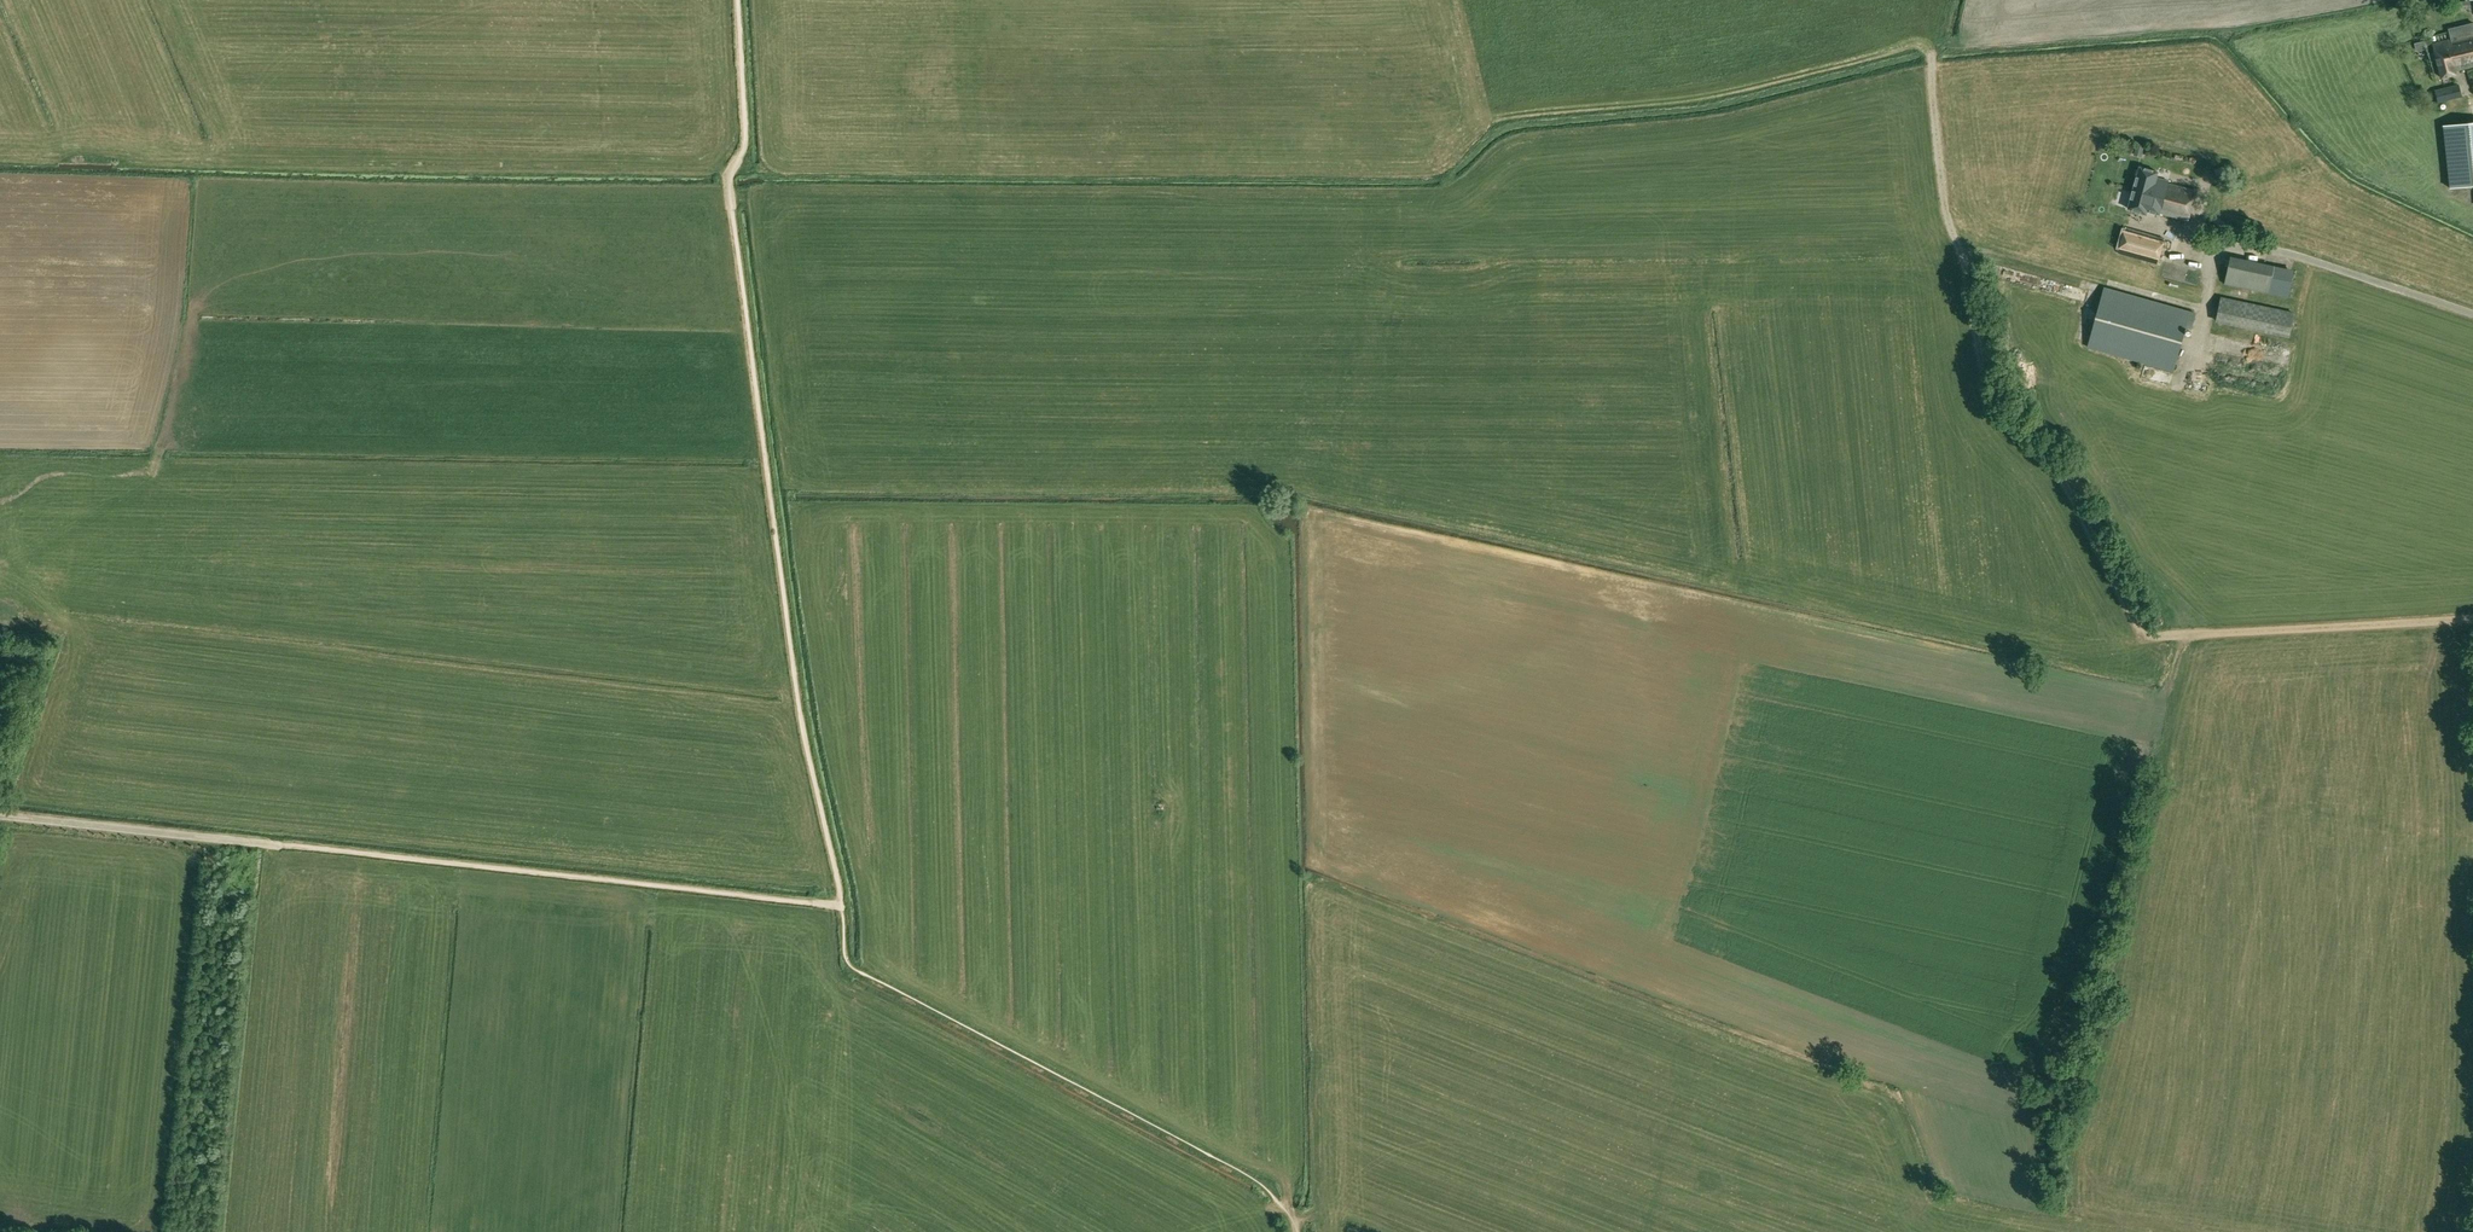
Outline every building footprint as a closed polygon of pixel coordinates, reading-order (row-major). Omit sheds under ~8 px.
[(2455,2),(2456,10),(2471,9),(2470,1),(2455,2)] [(2456,74),(2455,71),(2472,66),(2472,23),(2449,29),(2451,39),(2449,40),(2448,40),(2433,44),(2441,78),(2456,74)] [(2426,49),(2424,41),(2415,43),(2417,51),(2426,49)] [(2438,101),(2461,96),(2458,84),(2435,90),(2438,101)] [(2450,188),(2472,185),(2472,122),(2443,125),(2450,188)] [(2214,169),(2218,182),(2233,178),(2229,165),(2214,169)] [(2147,209),(2188,221),(2196,191),(2168,183),(2168,181),(2156,177),(2158,172),(2140,166),(2127,208),(2146,214),(2147,209)] [(2118,252),(2157,263),(2164,238),(2126,227),(2118,252)] [(2224,284),(2288,297),(2293,270),(2274,266),(2274,264),(2229,254),(2224,284)] [(2164,263),(2158,288),(2194,296),(2200,271),(2164,263)] [(2088,347),(2173,371),(2185,327),(2191,328),(2195,313),(2104,287),(2088,347)] [(2217,320),(2289,335),(2294,313),(2221,298),(2217,320)]
